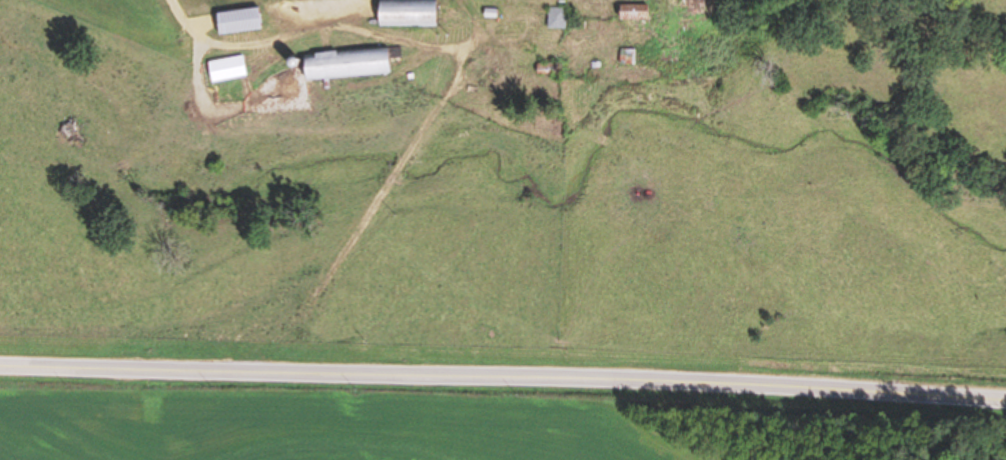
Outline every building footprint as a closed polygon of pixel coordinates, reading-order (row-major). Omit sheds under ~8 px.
[(312,8),(312,0),(332,0),(332,7),(312,8)] [(380,27),(379,0),(436,0),(436,26),(380,27)] [(646,4),(645,18),(618,17),(618,4),(646,4)] [(548,7),(547,28),(563,28),(564,8),(548,7)] [(483,8),(483,17),(496,17),(496,9),(483,8)] [(261,9),(262,29),(219,32),(218,11),(261,9)] [(387,49),(389,73),(308,80),(306,57),(387,49)] [(632,50),(632,63),(619,63),(619,50),(632,50)] [(659,51),(659,61),(674,61),(675,51),(659,51)] [(242,55),(245,75),(210,80),(208,60),(242,55)] [(290,63),(290,61),(291,59),(293,58),(295,57),(297,57),(299,58),(300,59),(301,61),(302,63),(302,65),(301,66),(299,68),(298,69),(296,69),(294,69),(292,68),(291,67),(290,65),(290,63)] [(537,63),(537,74),(555,73),(555,63),(537,63)] [(487,82),(486,80),(486,79),(486,77),(487,76),(488,75),(490,74),(491,74),(493,74),(494,75),(496,76),(496,78),(496,79),(496,81),(495,82),(493,83),(492,84),(490,84),(488,83),(487,82)] [(559,116),(557,115),(556,115),(554,115),(552,116),(551,117),(551,118),(550,120),(551,122),(552,123),(553,124),(555,125),(556,125),(558,125),(559,123),(560,122),(561,120),(561,119),(560,117),(559,116)]
